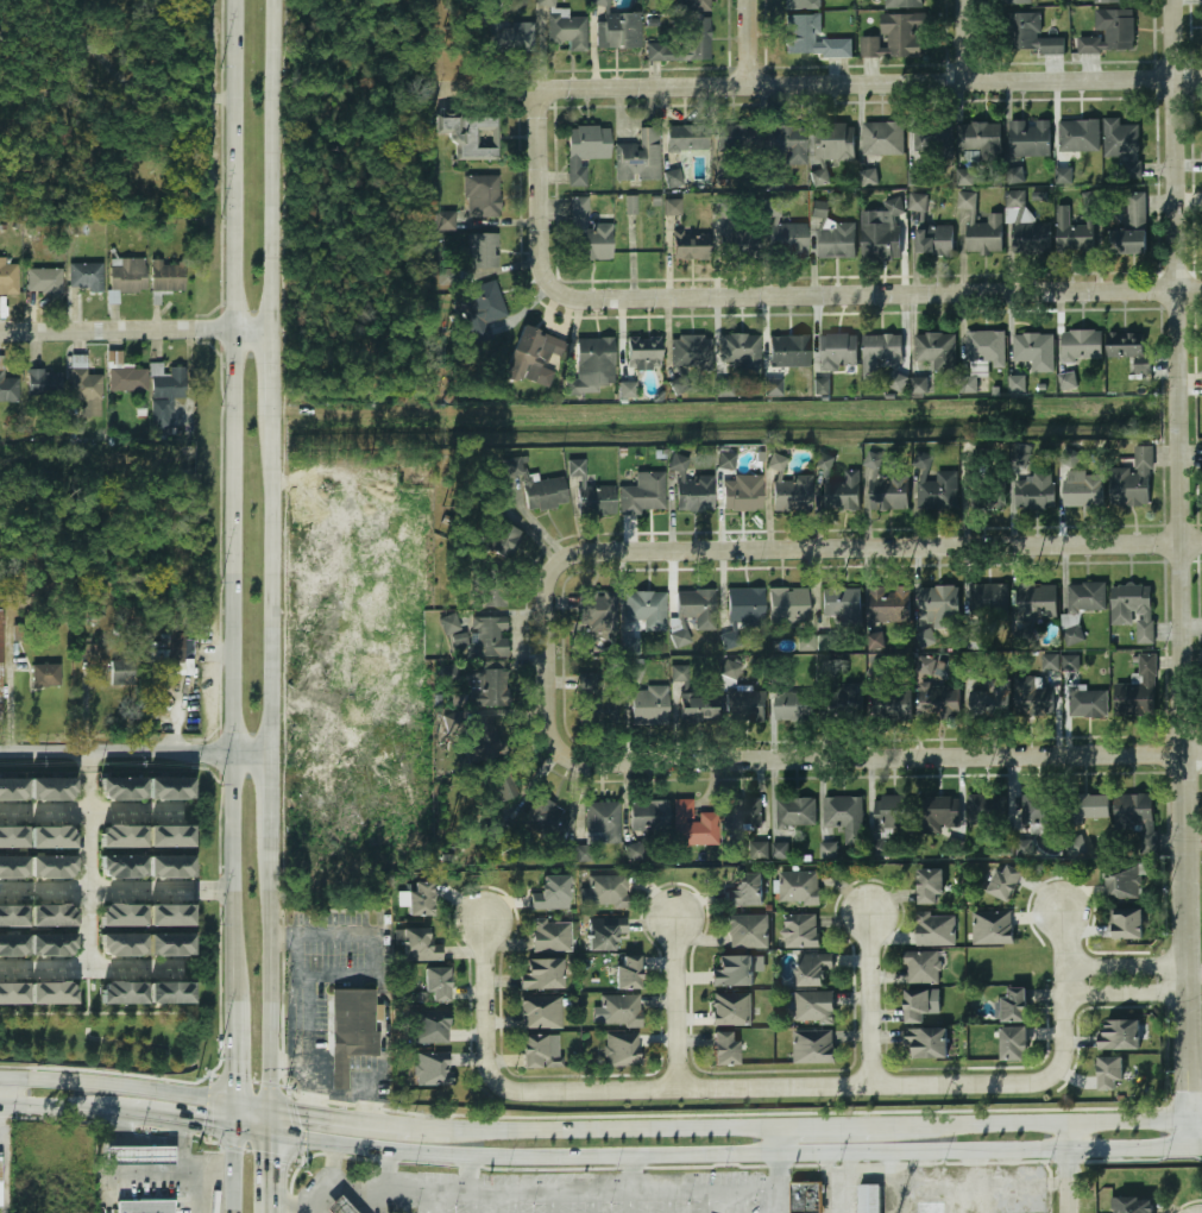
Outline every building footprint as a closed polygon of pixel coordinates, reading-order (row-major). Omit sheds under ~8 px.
[(569,44),(568,51),(585,51),(586,17),(567,17),(567,8),(554,8),(554,0),(537,0),(537,6),(547,6),(547,44),(569,44)] [(608,0),(593,0),(593,6),(603,6),(603,21),(596,21),(596,48),(615,48),(615,14),(608,14),(608,0)] [(709,0),(681,0),(681,12),(709,12),(709,0)] [(820,10),(820,0),(782,0),(782,10),(820,10)] [(883,10),(923,8),(922,0),(883,0),(883,10)] [(1133,52),(1133,10),(1095,11),(1095,38),(1078,38),(1078,52),(1133,52)] [(638,50),(638,13),(617,13),(617,50),(638,50)] [(1064,52),(1064,38),(1040,38),(1039,13),(1003,14),(1005,54),(1064,52)] [(820,15),(785,15),(785,57),(852,57),(852,40),(820,40),(820,15)] [(880,15),(880,37),(860,37),(860,58),(921,58),(921,15),(880,15)] [(709,62),(709,18),(681,19),(681,46),(646,46),(646,62),(709,62)] [(504,48),(534,48),(534,24),(504,24),(504,48)] [(497,117),(436,117),(436,134),(455,134),(455,161),(498,159),(497,117)] [(1139,125),(1120,126),(1120,119),(1102,119),(1103,158),(1125,158),(1125,178),(1139,178),(1139,125)] [(1050,121),(1009,121),(1009,152),(1050,152),(1050,121)] [(1058,152),(1097,152),(1097,121),(1058,121),(1058,152)] [(862,122),(862,156),(902,156),(902,122),(862,122)] [(915,153),(952,153),(952,122),(915,122),(915,153)] [(854,124),(814,125),(816,162),(854,161),(854,124)] [(961,124),(961,155),(1001,155),(1001,124),(961,124)] [(755,125),(716,125),(716,150),(755,150),(755,125)] [(608,126),(567,126),(567,187),(583,187),(583,158),(608,158),(608,126)] [(667,151),(706,151),(706,126),(667,126),(667,151)] [(805,126),(764,126),(764,153),(783,153),(783,165),(805,165),(805,126)] [(659,128),(641,128),(641,144),(613,144),(615,181),(659,181),(659,128)] [(1025,183),(1025,167),(1008,168),(1008,184),(1025,183)] [(880,184),(877,168),(860,171),(863,187),(880,184)] [(1072,168),(1056,169),(1057,185),(1073,184),(1072,168)] [(666,188),(683,185),(681,169),(664,171),(666,188)] [(975,185),(974,169),(959,169),(959,186),(975,185)] [(909,186),(922,186),(922,170),(909,170),(909,186)] [(465,176),(465,218),(498,218),(498,176),(465,176)] [(1006,222),(1017,222),(1017,212),(1022,212),(1022,191),(1006,191),(1006,222)] [(925,194),(908,194),(908,212),(925,212),(925,194)] [(975,194),(957,194),(957,209),(968,208),(968,253),(1002,252),(1002,214),(988,214),(988,222),(975,222),(975,194)] [(1145,194),(1126,194),(1126,231),(1116,231),(1116,256),(1147,254),(1147,230),(1145,230),(1145,194)] [(637,214),(636,195),(627,196),(628,214),(637,214)] [(569,260),(610,259),(609,226),(587,226),(587,197),(569,197),(569,260)] [(665,216),(682,215),(682,199),(665,200),(665,216)] [(861,260),(900,260),(900,199),(883,199),(883,212),(861,212),(861,260)] [(855,222),(829,222),(829,201),(812,201),(812,218),(817,218),(816,258),(854,258),(855,222)] [(1056,207),(1056,251),(1099,251),(1099,226),(1069,226),(1069,207),(1056,207)] [(458,211),(439,211),(439,230),(458,230),(458,211)] [(1051,252),(1051,224),(1013,224),(1013,252),(1051,252)] [(769,225),(769,257),(806,257),(806,225),(769,225)] [(917,226),(917,256),(952,256),(954,226),(917,226)] [(725,256),(759,256),(759,228),(725,228),(725,256)] [(710,259),(710,232),(672,232),(672,259),(710,259)] [(467,263),(497,263),(497,234),(467,234),(467,263)] [(19,263),(5,263),(5,257),(0,257),(0,294),(18,294),(19,263)] [(145,293),(145,259),(111,259),(111,293),(145,293)] [(184,293),(184,260),(150,260),(150,293),(184,293)] [(69,263),(69,288),(89,287),(89,291),(103,291),(103,263),(69,263)] [(63,269),(27,268),(27,291),(62,293),(63,269)] [(489,332),(486,326),(508,318),(495,283),(460,296),(476,337),(489,332)] [(504,376),(547,391),(565,341),(522,326),(504,376)] [(965,332),(965,362),(990,362),(990,369),(1003,369),(1003,332),(965,332)] [(1101,332),(1062,332),(1062,366),(1072,366),(1072,359),(1101,359),(1101,332)] [(1134,358),(1134,375),(1151,375),(1151,354),(1143,354),(1143,333),(1108,333),(1108,358),(1134,358)] [(759,334),(719,334),(719,363),(737,363),(737,372),(759,372),(759,334)] [(856,369),(856,334),(818,334),(818,369),(856,369)] [(955,372),(955,334),(914,334),(914,362),(933,362),(933,372),(955,372)] [(1052,334),(1013,334),(1013,362),(1032,362),(1032,373),(1052,373),(1052,334)] [(807,367),(807,335),(768,335),(768,367),(807,367)] [(876,376),(876,364),(902,364),(902,335),(863,335),(863,376),(876,376)] [(660,338),(627,338),(627,369),(660,369),(660,338)] [(669,338),(669,369),(711,369),(711,338),(669,338)] [(612,385),(613,339),(573,339),(573,395),(581,395),(581,377),(596,378),(596,385),(612,385)] [(107,352),(107,391),(145,391),(145,369),(120,369),(120,352),(107,352)] [(102,373),(87,373),(87,354),(70,354),(70,400),(82,400),(82,416),(102,416),(102,373)] [(4,378),(4,356),(0,356),(0,401),(19,401),(18,377),(4,378)] [(184,397),(183,366),(165,366),(165,364),(150,364),(151,428),(170,428),(170,398),(184,397)] [(27,370),(29,394),(61,394),(61,370),(27,370)] [(887,387),(904,392),(909,378),(892,372),(887,387)] [(961,376),(961,393),(978,393),(978,376),(961,376)] [(1010,392),(1027,392),(1027,376),(1010,376),(1010,392)] [(912,378),(913,393),(929,393),(929,377),(912,378)] [(783,395),(782,378),(765,379),(765,396),(783,395)] [(831,379),(815,379),(814,394),(831,395),(831,379)] [(734,396),(733,380),(716,380),(716,397),(734,396)] [(637,398),(636,381),(620,382),(620,398),(637,398)] [(1009,463),(1021,470),(1031,450),(1019,444),(1009,463)] [(1084,455),(1067,446),(1060,461),(1076,470),(1084,455)] [(1150,505),(1151,448),(1135,447),(1135,474),(1110,473),(1110,505),(1150,505)] [(735,470),(736,453),(719,452),(718,469),(735,470)] [(858,511),(860,470),(844,470),(844,483),(829,482),(830,459),(824,459),(823,510),(858,511)] [(621,488),(621,513),(663,513),(663,472),(635,472),(635,488),(621,488)] [(908,510),(908,472),(870,472),(870,510),(908,510)] [(924,509),(957,509),(957,472),(924,472),(924,509)] [(1105,508),(1105,472),(1064,472),(1064,508),(1105,508)] [(1017,509),(1055,509),(1055,474),(1017,474),(1017,509)] [(712,510),(712,476),(676,476),(676,510),(712,510)] [(761,510),(761,476),(723,476),(723,510),(761,510)] [(773,511),(808,511),(808,477),(773,477),(773,511)] [(527,510),(567,505),(564,478),(523,483),(527,510)] [(967,478),(967,508),(1007,508),(1007,478),(967,478)] [(577,486),(577,516),(613,516),(613,486),(577,486)] [(483,548),(509,559),(520,530),(495,520),(483,548)] [(505,606),(505,571),(472,571),(472,606),(505,606)] [(1105,583),(1066,584),(1066,615),(1062,615),(1063,645),(1081,645),(1080,611),(1106,611),(1105,583)] [(1007,585),(969,585),(969,623),(1007,623),(1007,585)] [(1018,585),(1018,621),(1057,620),(1056,585),(1018,585)] [(1152,586),(1110,587),(1112,626),(1135,626),(1137,645),(1153,645),(1152,586)] [(869,623),(906,623),(906,587),(869,587),(869,623)] [(918,587),(918,622),(958,622),(958,587),(918,587)] [(726,589),(726,623),(763,623),(763,589),(726,589)] [(807,589),(768,589),(768,621),(807,621),(807,589)] [(820,589),(820,616),(839,616),(839,627),(860,627),(860,589),(820,589)] [(694,630),(715,630),(713,590),(675,591),(675,629),(685,629),(685,618),(693,618),(694,630)] [(643,630),(663,630),(663,592),(624,592),(624,621),(643,621),(643,630)] [(616,595),(583,595),(583,629),(616,629),(616,595)] [(441,617),(442,634),(459,633),(458,616),(441,617)] [(504,617),(470,617),(470,641),(465,641),(465,658),(504,656),(504,617)] [(925,648),(938,642),(931,628),(919,634),(925,648)] [(868,633),(869,650),(885,649),(884,632),(868,633)] [(191,674),(191,659),(182,659),(182,633),(168,633),(168,674),(191,674)] [(640,654),(640,634),(623,634),(623,654),(640,654)] [(818,635),(818,650),(835,650),(835,635),(818,635)] [(1060,654),(1043,654),(1043,670),(1060,670),(1060,654)] [(1078,655),(1062,656),(1063,671),(1078,671),(1078,655)] [(1156,655),(1138,655),(1138,685),(1114,685),(1114,716),(1156,715),(1156,655)] [(134,660),(109,660),(109,685),(134,685),(134,660)] [(735,680),(740,667),(725,661),(719,674),(735,680)] [(59,664),(31,664),(31,687),(59,687),(59,664)] [(672,682),(690,681),(689,664),(672,664),(672,682)] [(467,689),(467,706),(502,706),(502,673),(457,673),(457,689),(467,689)] [(608,692),(608,674),(577,674),(577,697),(592,697),(592,718),(609,718),(609,728),(616,728),(616,692),(608,692)] [(862,716),(862,684),(833,684),(833,716),(862,716)] [(963,686),(919,686),(919,718),(963,718),(963,686)] [(667,687),(631,687),(631,728),(667,728),(667,687)] [(873,689),(874,719),(911,718),(910,687),(873,689)] [(1019,716),(1055,716),(1055,687),(1019,687),(1019,716)] [(1069,717),(1107,717),(1107,689),(1069,689),(1069,717)] [(1006,690),(986,695),(992,722),(1012,718),(1006,690)] [(763,691),(730,692),(731,719),(764,719),(763,691)] [(775,691),(775,722),(813,722),(813,691),(775,691)] [(680,695),(680,722),(717,722),(717,695),(680,695)] [(447,732),(461,731),(460,714),(446,716),(447,732)] [(465,723),(476,762),(506,754),(496,715),(465,723)] [(478,773),(489,805),(516,797),(505,763),(478,773)] [(0,777),(0,799),(26,799),(26,777),(0,777)] [(30,799),(73,799),(73,777),(30,777),(30,799)] [(150,777),(194,777),(194,799),(150,799),(150,777)] [(103,800),(103,778),(146,778),(146,800),(103,800)] [(1021,825),(1055,825),(1055,794),(1021,794),(1021,825)] [(1108,794),(1066,794),(1066,818),(1108,818),(1108,794)] [(1154,794),(1114,794),(1114,829),(1139,829),(1139,855),(1154,855),(1154,794)] [(1003,796),(968,796),(968,822),(1003,822),(1003,796)] [(823,797),(823,827),(844,827),(844,842),(861,842),(861,797),(823,797)] [(874,797),(874,832),(912,832),(912,797),(874,797)] [(572,813),(535,798),(523,827),(560,842),(572,813)] [(814,798),(776,798),(776,828),(814,828),(814,798)] [(925,832),(961,832),(961,798),(925,798),(925,832)] [(761,828),(761,799),(735,799),(735,828),(761,828)] [(667,800),(629,800),(629,835),(667,835),(667,800)] [(673,800),(673,844),(705,844),(705,822),(691,822),(691,800),(673,800)] [(618,802),(586,802),(586,832),(609,832),(609,842),(618,842),(618,802)] [(510,823),(496,812),(486,825),(500,836),(510,823)] [(151,824),(194,824),(194,847),(151,847),(151,824)] [(145,847),(145,825),(100,825),(100,847),(145,847)] [(29,847),(0,847),(0,827),(29,827),(29,847)] [(34,849),(34,827),(75,827),(75,849),(34,849)] [(1083,851),(1080,838),(1066,842),(1070,855),(1083,851)] [(1019,855),(1019,840),(1033,840),(1033,855),(1019,855)] [(770,857),(770,842),(785,842),(785,857),(770,857)] [(820,861),(820,842),(836,842),(836,861),(820,861)] [(627,861),(645,861),(644,843),(626,844),(627,861)] [(766,859),(766,844),(750,844),(750,859),(766,859)] [(31,876),(74,876),(74,855),(31,855),(31,876)] [(145,876),(145,855),(101,855),(101,876),(145,876)] [(151,855),(195,855),(195,878),(151,878),(151,855)] [(27,876),(27,856),(0,856),(0,876),(27,876)] [(989,892),(1009,903),(1025,873),(1003,862),(989,892)] [(1105,865),(1105,899),(1143,898),(1143,865),(1105,865)] [(943,871),(918,869),(918,904),(943,904),(943,871)] [(726,906),(762,906),(762,873),(734,873),(734,890),(726,890),(726,906)] [(778,873),(778,904),(819,904),(819,873),(778,873)] [(585,907),(585,875),(625,875),(625,907),(585,907)] [(568,910),(568,876),(541,876),(541,893),(530,893),(530,910),(568,910)] [(410,916),(433,916),(433,882),(410,882),(410,916)] [(0,904),(0,925),(27,925),(27,904),(0,904)] [(74,925),(74,904),(31,904),(31,925),(74,925)] [(105,925),(105,904),(146,904),(146,925),(105,925)] [(152,905),(195,905),(195,926),(152,926),(152,905)] [(1114,938),(1144,938),(1144,909),(1114,909),(1114,938)] [(971,944),(1012,944),(1012,911),(971,911),(971,944)] [(817,915),(782,915),(782,948),(817,948),(817,915)] [(955,945),(955,915),(915,915),(915,945),(955,945)] [(767,949),(767,916),(726,916),(726,949),(767,949)] [(589,950),(613,950),(613,934),(628,934),(628,918),(589,918),(589,950)] [(531,951),(569,951),(569,920),(531,920),(531,951)] [(429,944),(429,929),(403,929),(403,961),(441,961),(441,944),(429,944)] [(27,955),(27,934),(0,934),(0,955),(27,955)] [(74,955),(74,934),(31,934),(31,955),(74,955)] [(145,934),(102,934),(102,955),(145,955),(145,934)] [(152,934),(196,934),(196,956),(152,956),(152,934)] [(938,951),(905,951),(905,983),(938,983),(938,951)] [(798,955),(798,986),(824,986),(824,969),(833,969),(833,955),(798,955)] [(641,956),(616,956),(616,989),(641,989),(641,956)] [(753,987),(754,973),(762,973),(762,957),(718,956),(718,970),(711,969),(710,986),(753,987)] [(562,989),(562,959),(527,959),(527,974),(518,974),(518,989),(562,989)] [(448,968),(424,968),(424,992),(430,992),(430,1003),(448,1003),(448,968)] [(146,1003),(146,981),(102,981),(102,1003),(146,1003)] [(27,1004),(27,982),(0,982),(0,1004),(27,1004)] [(31,1003),(75,1003),(75,982),(31,982),(31,1003)] [(193,982),(149,982),(149,1003),(193,1003),(193,982)] [(1027,987),(1003,987),(1003,1023),(1027,1023),(1027,987)] [(376,1055),(345,1055),(331,1055),(329,988),(372,988),(372,1030),(376,1030),(376,1055)] [(906,1023),(931,1023),(931,989),(906,989),(906,1023)] [(712,1026),(750,1026),(750,993),(712,993),(712,1026)] [(794,993),(794,1023),(833,1023),(833,993),(794,993)] [(599,995),(599,1026),(641,1026),(641,995),(599,995)] [(560,997),(521,997),(521,1029),(560,1029),(560,997)] [(448,1014),(409,1014),(409,1044),(448,1044),(448,1014)] [(1097,1035),(1097,1050),(1140,1050),(1140,1020),(1105,1020),(1105,1035),(1097,1035)] [(1002,1061),(1027,1061),(1027,1027),(1002,1027),(1002,1061)] [(905,1047),(913,1047),(913,1058),(948,1058),(948,1029),(905,1029),(905,1047)] [(833,1031),(793,1031),(793,1064),(833,1064),(833,1031)] [(713,1064),(736,1064),(736,1032),(713,1032),(713,1064)] [(523,1068),(561,1068),(561,1057),(547,1057),(547,1035),(523,1035),(523,1068)] [(641,1035),(604,1035),(604,1066),(641,1066),(641,1035)] [(449,1086),(449,1054),(415,1054),(415,1086),(449,1086)] [(345,1055),(345,1087),(331,1087),(331,1055),(345,1055)] [(1124,1057),(1099,1057),(1099,1091),(1124,1091),(1124,1057)] [(103,1164),(171,1164),(171,1148),(103,1148),(103,1164)] [(819,1181),(820,1212),(788,1212),(788,1181),(819,1181)] [(877,1183),(878,1212),(857,1212),(856,1183),(877,1183)] [(335,1195),(354,1212),(325,1212),(321,1209),(335,1195)] [(1153,1198),(1115,1198),(1115,1212),(1153,1212),(1153,1198)] [(115,1201),(115,1212),(172,1212),(172,1201),(115,1201)]
